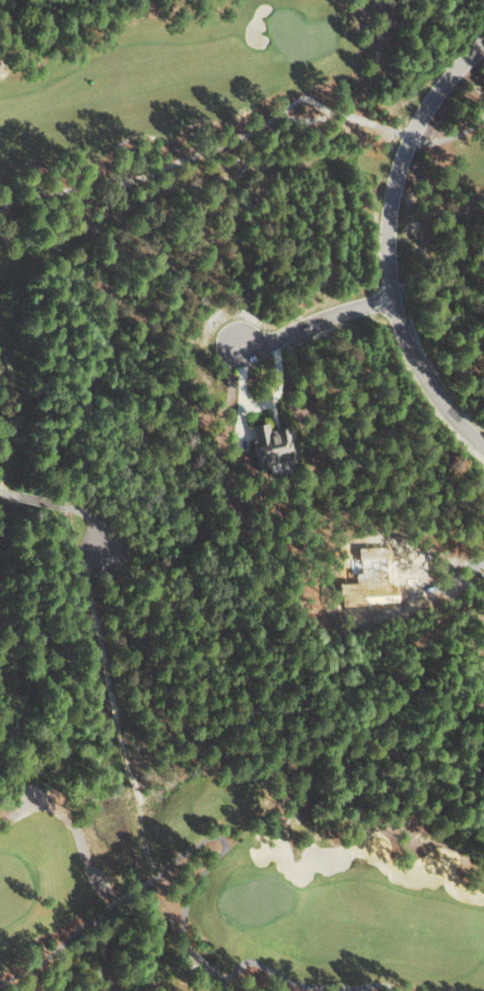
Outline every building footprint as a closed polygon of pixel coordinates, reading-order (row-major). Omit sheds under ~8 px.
[(258,469),(294,456),(283,425),(266,431),(262,421),(243,428),(258,469)]
